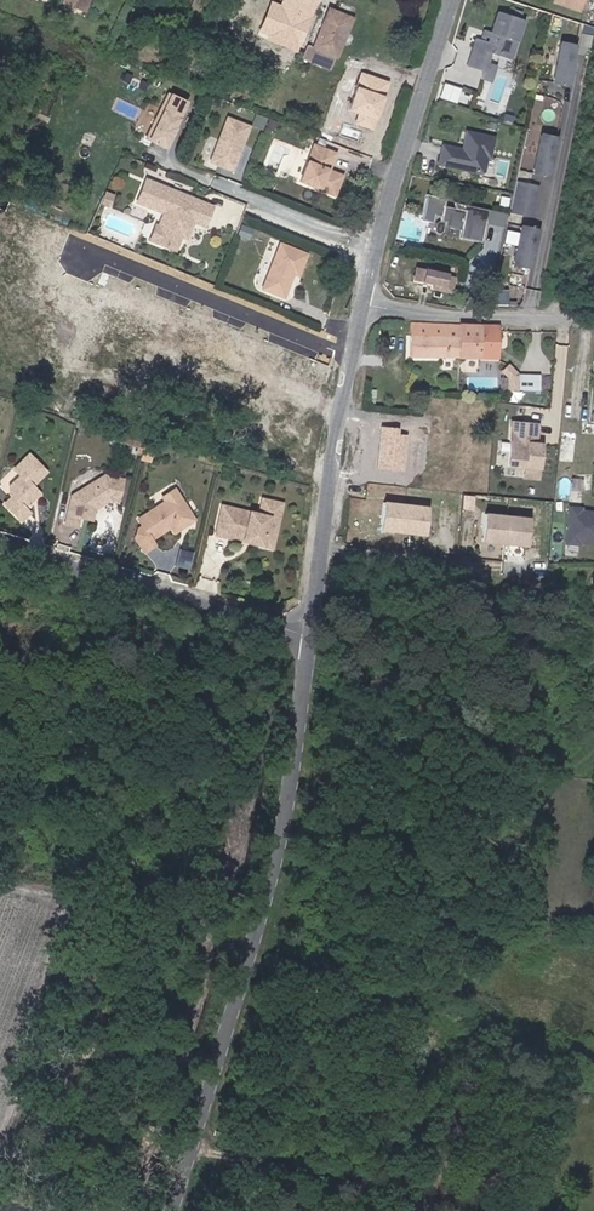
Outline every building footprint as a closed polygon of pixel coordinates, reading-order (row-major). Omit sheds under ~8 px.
[(61,1),(60,5),(79,13),(85,0),(59,0),(61,1)] [(554,2),(579,10),(582,0),(555,0),(554,2)] [(312,49),(306,47),(302,57),(327,68),(332,56),(336,58),(351,19),(328,9),(324,19),(312,49)] [(524,21),(498,13),(492,33),(489,43),(482,41),(477,40),(469,66),(485,71),(487,65),(491,52),(512,59),(524,21)] [(492,33),(485,30),(482,41),(489,43),(492,33)] [(592,35),(582,33),(578,53),(588,55),(592,35)] [(553,81),(567,85),(575,46),(561,43),(553,81)] [(496,68),(487,65),(485,71),(483,79),(492,82),(496,68)] [(170,96),(149,141),(168,150),(176,134),(173,133),(175,129),(176,130),(188,104),(170,96)] [(253,126),(231,118),(214,162),(236,170),(253,126)] [(279,120),(272,118),(269,125),(276,128),(279,120)] [(440,141),(436,164),(483,174),(492,134),(463,128),(459,145),(440,141)] [(541,135),(533,173),(548,177),(556,138),(541,135)] [(316,146),(302,182),(336,195),(343,176),(328,170),(331,162),(334,162),(337,155),(316,146)] [(214,207),(147,181),(138,203),(165,214),(160,228),(162,234),(158,244),(176,251),(182,237),(180,236),(182,230),(190,234),(195,222),(189,220),(192,211),(209,218),(214,207)] [(512,198),(509,212),(531,216),(537,187),(515,182),(512,198)] [(472,212),(474,206),(456,202),(455,207),(446,205),(447,198),(428,193),(422,220),(434,222),(436,215),(442,217),(441,221),(445,222),(445,225),(462,229),(461,236),(482,240),(486,222),(486,219),(465,215),(466,210),(472,212)] [(506,213),(474,206),(472,212),(466,210),(465,215),(486,219),(486,222),(503,226),(506,213)] [(209,218),(192,211),(189,220),(195,222),(206,227),(209,218)] [(443,232),(445,225),(445,222),(441,221),(440,221),(437,221),(436,222),(434,230),(437,232),(440,233),(442,232),(443,232)] [(160,228),(157,227),(151,241),(158,244),(162,234),(160,228)] [(190,234),(182,230),(180,236),(182,237),(188,239),(190,234)] [(537,233),(520,230),(512,268),(528,272),(537,233)] [(219,237),(217,244),(228,246),(229,238),(219,237)] [(291,273),(294,274),(299,276),(307,255),(281,245),(264,290),(285,298),(292,280),(290,278),(291,273)] [(445,276),(407,270),(405,281),(425,284),(443,286),(445,276)] [(443,286),(425,284),(425,289),(450,293),(453,277),(445,276),(443,286)] [(493,302),(505,302),(505,289),(492,289),(493,302)] [(411,356),(497,358),(498,326),(412,324),(411,356)] [(509,368),(504,376),(511,380),(510,392),(518,392),(518,388),(539,389),(539,375),(518,375),(509,368)] [(403,451),(422,455),(425,455),(427,441),(450,444),(453,423),(408,417),(403,451)] [(521,477),(540,478),(544,442),(536,441),(538,421),(506,418),(502,462),(522,463),(521,477)] [(136,438),(121,435),(119,443),(134,447),(136,438)] [(3,503),(19,519),(26,511),(20,505),(25,499),(30,499),(37,492),(29,484),(43,471),(26,454),(12,468),(19,474),(8,485),(7,493),(10,495),(3,503)] [(78,510),(90,513),(92,508),(107,498),(115,501),(120,478),(103,474),(70,495),(63,522),(74,524),(76,515),(78,510)] [(166,502),(138,520),(142,527),(138,529),(136,538),(145,552),(155,545),(151,539),(169,526),(174,533),(179,529),(178,527),(182,524),(184,526),(194,519),(174,490),(163,497),(166,502)] [(221,506),(216,529),(233,533),(245,536),(246,533),(267,538),(270,524),(274,525),(273,528),(280,529),(285,504),(262,499),(259,512),(252,511),(251,513),(221,506)] [(373,500),(371,530),(427,534),(429,504),(373,500)] [(578,512),(578,510),(566,509),(564,546),(578,546),(578,543),(593,544),(593,513),(578,512)] [(78,510),(76,515),(89,518),(90,513),(78,510)] [(472,540),(528,545),(530,515),(474,510),(472,540)] [(267,538),(246,533),(245,536),(276,543),(280,529),(273,528),(274,525),(270,524),(267,538)]
